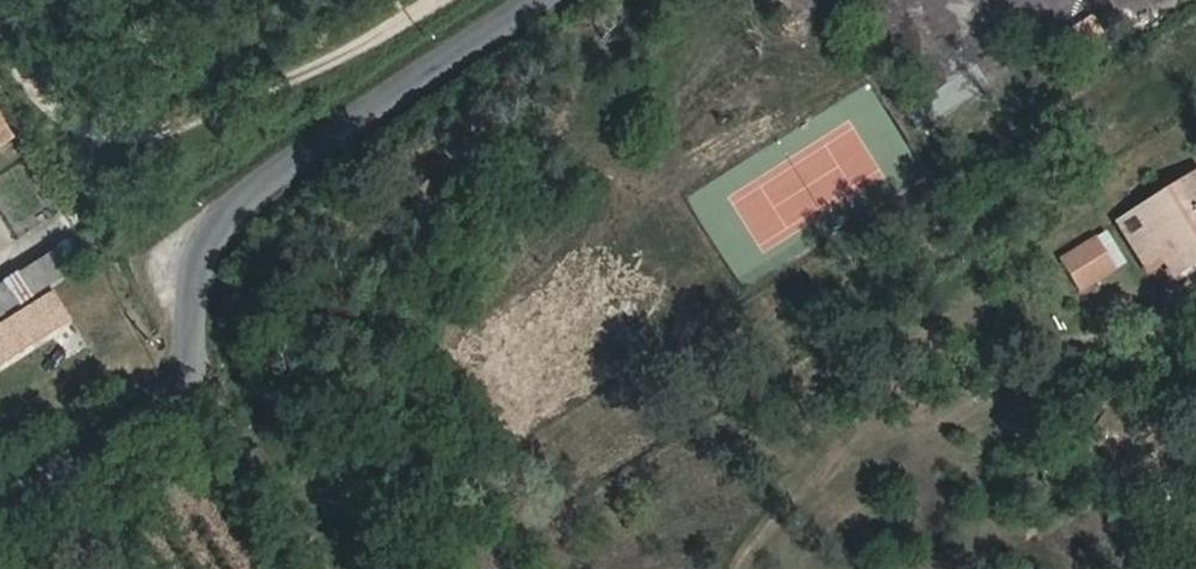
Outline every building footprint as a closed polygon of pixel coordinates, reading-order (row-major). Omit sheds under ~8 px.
[(11,136),(0,116),(0,142),(11,136)] [(0,176),(0,215),(7,232),(48,215),(28,165),(0,176)] [(1121,224),(1151,272),(1169,263),(1176,278),(1195,266),(1188,250),(1195,246),(1195,179),(1121,224)] [(1117,270),(1098,238),(1062,260),(1081,292),(1117,270)] [(1188,250),(1195,266),(1195,246),(1188,250)] [(19,318),(37,346),(79,320),(62,292),(19,318)] [(0,330),(0,337),(14,360),(37,346),(19,318),(0,330)] [(15,361),(14,360),(0,337),(0,371),(15,361)]
